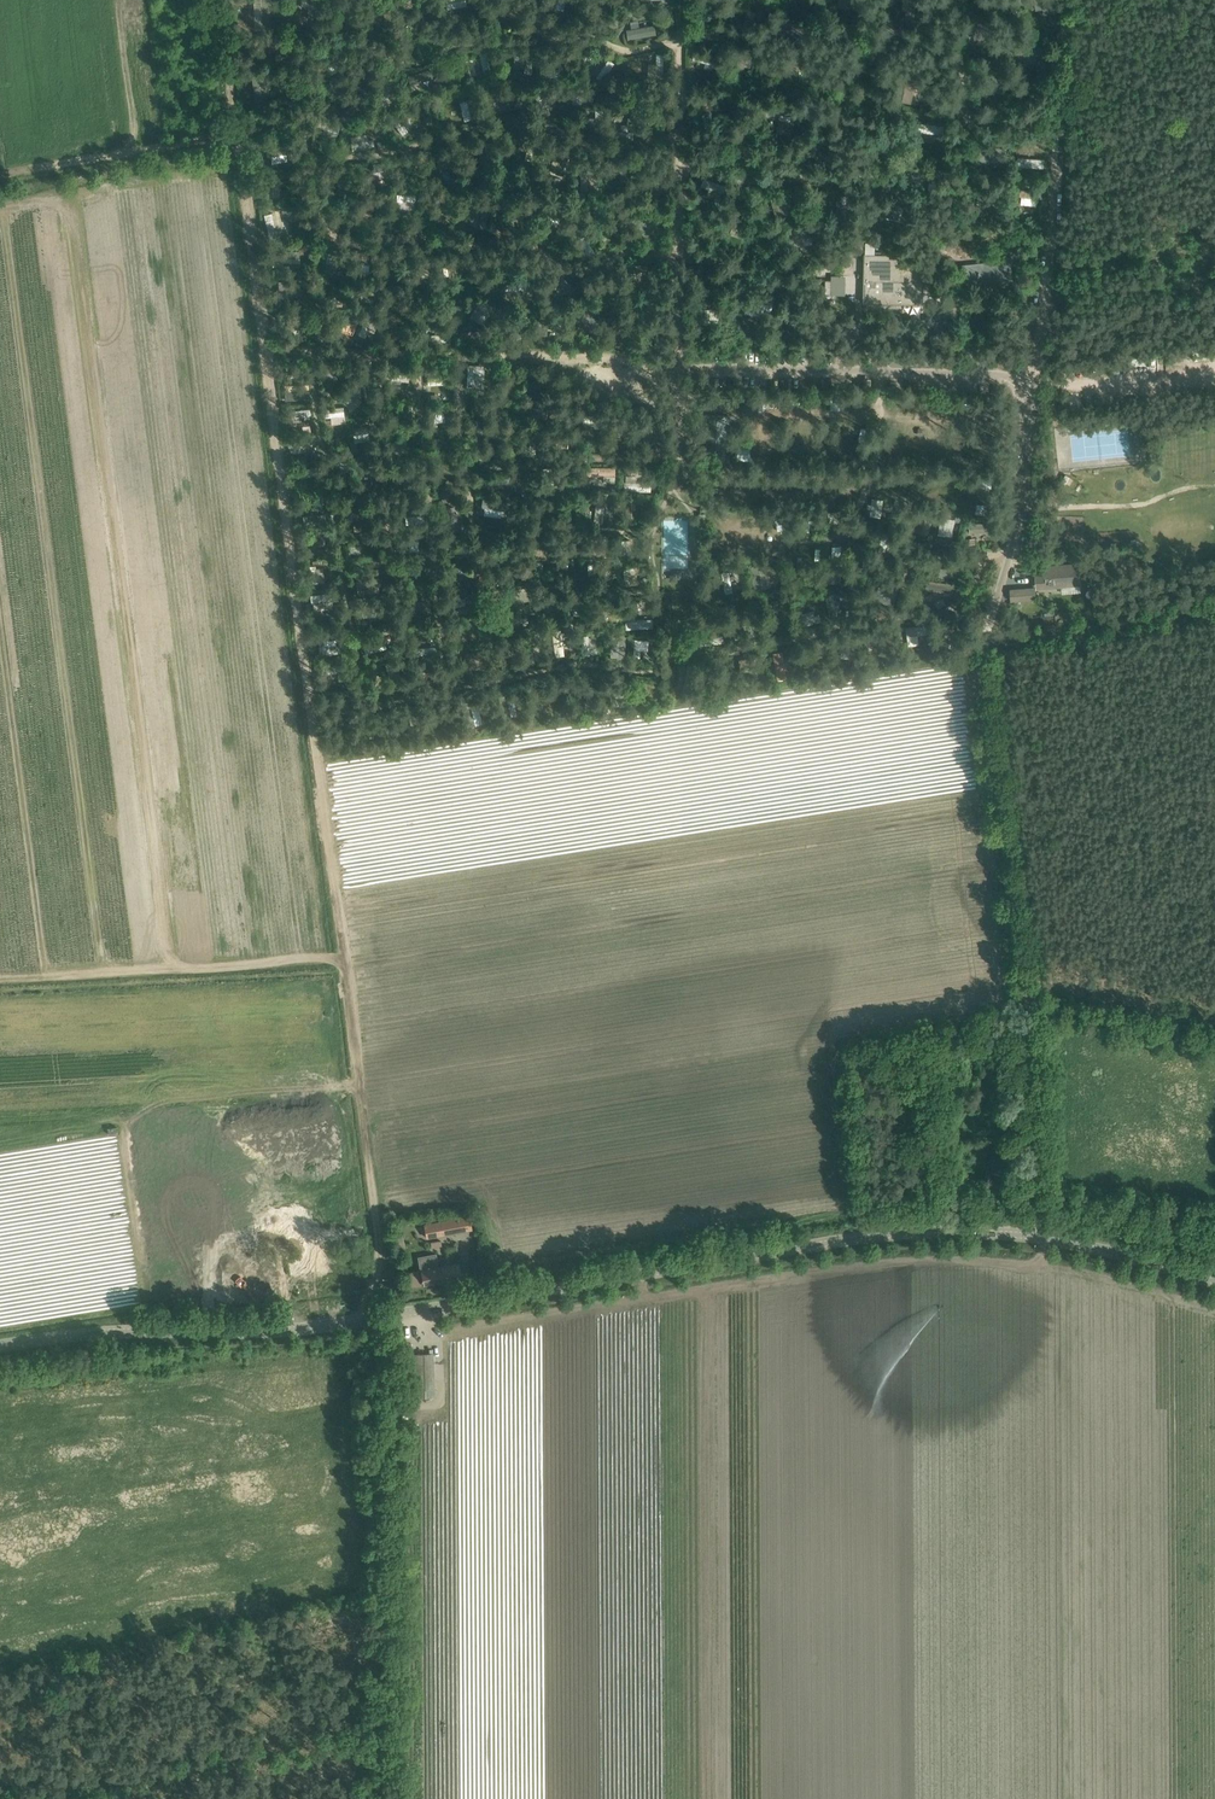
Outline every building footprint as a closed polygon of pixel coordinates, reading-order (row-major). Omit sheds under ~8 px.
[(447,10),(467,5),(466,0),(445,0),(447,10)] [(551,8),(564,9),(565,0),(552,0),(551,8)] [(653,25),(624,30),(626,40),(654,34),(653,25)] [(992,45),(989,30),(974,33),(976,47),(992,45)] [(851,50),(875,55),(878,41),(854,36),(851,50)] [(485,53),(477,55),(482,75),(490,73),(485,53)] [(655,55),(654,80),(662,80),(663,55),(655,55)] [(702,62),(710,68),(715,61),(707,55),(702,62)] [(607,60),(595,78),(601,82),(613,64),(607,60)] [(432,70),(409,76),(412,86),(434,79),(432,70)] [(261,72),(252,73),(256,101),(266,100),(261,72)] [(982,81),(989,93),(1003,86),(996,73),(982,81)] [(577,83),(569,85),(574,104),(582,101),(577,83)] [(477,117),(472,98),(459,102),(465,121),(477,117)] [(399,119),(394,123),(404,136),(409,132),(399,119)] [(323,120),(320,127),(339,134),(341,127),(323,120)] [(944,134),(945,126),(921,122),(919,130),(944,134)] [(373,139),(369,140),(368,134),(351,136),(353,150),(375,146),(373,139)] [(835,142),(811,138),(809,153),(832,157),(835,142)] [(727,158),(747,159),(748,143),(728,142),(727,158)] [(1004,148),(980,146),(979,160),(1003,162),(1004,148)] [(560,154),(556,174),(563,176),(568,155),(560,154)] [(1017,166),(1044,167),(1044,158),(1018,157),(1017,166)] [(506,166),(497,174),(511,188),(519,180),(506,166)] [(1037,192),(1022,191),(1021,204),(1037,205),(1037,192)] [(435,202),(430,220),(438,222),(443,204),(435,202)] [(285,215),(274,218),(279,234),(290,231),(285,215)] [(864,255),(863,303),(916,304),(916,282),(924,282),(924,259),(890,258),(890,255),(865,254),(865,234),(855,234),(855,255),(864,255)] [(325,263),(347,266),(349,253),(327,250),(325,263)] [(963,266),(965,285),(968,284),(968,282),(980,281),(980,283),(1001,281),(1000,272),(1011,271),(1010,258),(998,259),(999,262),(963,266)] [(772,309),(773,301),(752,298),(751,306),(772,309)] [(471,314),(482,323),(494,307),(484,299),(471,314)] [(599,308),(573,301),(568,323),(573,325),(574,321),(597,327),(599,321),(606,323),(610,306),(600,304),(599,308)] [(372,339),(379,319),(366,314),(359,335),(372,339)] [(485,419),(487,372),(468,371),(466,418),(485,419)] [(284,383),(284,399),(309,399),(309,382),(284,383)] [(948,411),(948,402),(936,403),(936,412),(948,411)] [(818,411),(817,403),(807,403),(807,412),(818,411)] [(523,404),(520,415),(544,421),(547,411),(523,404)] [(291,420),(311,417),(309,408),(289,411),(291,420)] [(708,420),(706,459),(724,460),(726,421),(708,420)] [(314,434),(292,439),(296,453),(317,448),(314,434)] [(587,475),(615,475),(615,466),(587,467),(587,475)] [(603,522),(606,495),(597,494),(594,521),(603,522)] [(500,516),(502,504),(493,502),(492,506),(487,506),(486,514),(500,516)] [(869,515),(881,515),(881,504),(869,504),(869,515)] [(344,512),(344,520),(353,520),(353,512),(344,512)] [(940,513),(939,535),(950,535),(951,514),(940,513)] [(881,534),(882,550),(893,550),(893,534),(881,534)] [(1046,575),(1036,576),(1036,583),(1047,582),(1047,587),(1080,584),(1078,563),(1070,564),(1070,555),(1055,556),(1056,565),(1046,566),(1046,575)] [(324,565),(311,564),(311,582),(323,582),(324,565)] [(936,567),(935,575),(960,579),(961,570),(936,567)] [(729,575),(737,573),(736,568),(721,571),(726,592),(733,591),(729,575)] [(769,569),(762,569),(761,586),(769,586),(769,569)] [(357,593),(379,592),(378,579),(357,580),(357,593)] [(928,581),(927,590),(955,594),(955,593),(959,594),(960,586),(956,586),(956,585),(928,581)] [(1035,588),(1014,589),(1015,600),(1036,599),(1035,588)] [(311,602),(338,601),(337,592),(310,593),(311,602)] [(836,613),(832,594),(826,595),(830,614),(836,613)] [(412,612),(428,608),(426,601),(411,604),(412,612)] [(800,614),(803,625),(820,620),(818,610),(800,614)] [(1055,616),(1044,617),(1044,624),(1056,623),(1055,616)] [(634,622),(625,623),(625,630),(652,628),(652,619),(634,620),(634,622)] [(907,636),(929,635),(929,625),(906,626),(907,636)] [(561,627),(551,629),(556,655),(565,653),(561,627)] [(582,635),(583,654),(597,653),(596,635),(582,635)] [(618,637),(616,660),(624,661),(626,638),(618,637)] [(640,649),(648,649),(649,639),(634,638),(633,656),(640,656),(640,649)] [(337,639),(323,639),(323,645),(319,645),(319,653),(337,652),(337,639)] [(383,639),(364,647),(368,654),(386,646),(383,639)] [(414,655),(436,654),(436,640),(413,641),(414,655)] [(785,651),(776,651),(777,679),(786,679),(785,651)] [(471,707),(475,725),(482,723),(478,705),(471,707)] [(302,1212),(270,1217),(272,1233),(300,1228),(304,1227),(302,1212)] [(452,1217),(441,1219),(444,1234),(455,1232),(452,1217)] [(308,1257),(294,1259),(295,1271),(295,1272),(303,1271),(303,1274),(325,1270),(322,1254),(320,1255),(317,1239),(317,1237),(316,1237),(305,1239),(308,1257)] [(459,1263),(409,1272),(412,1286),(461,1277),(460,1271),(459,1263)] [(414,1354),(415,1390),(416,1390),(416,1393),(423,1392),(423,1390),(435,1390),(433,1353),(414,1354)]
